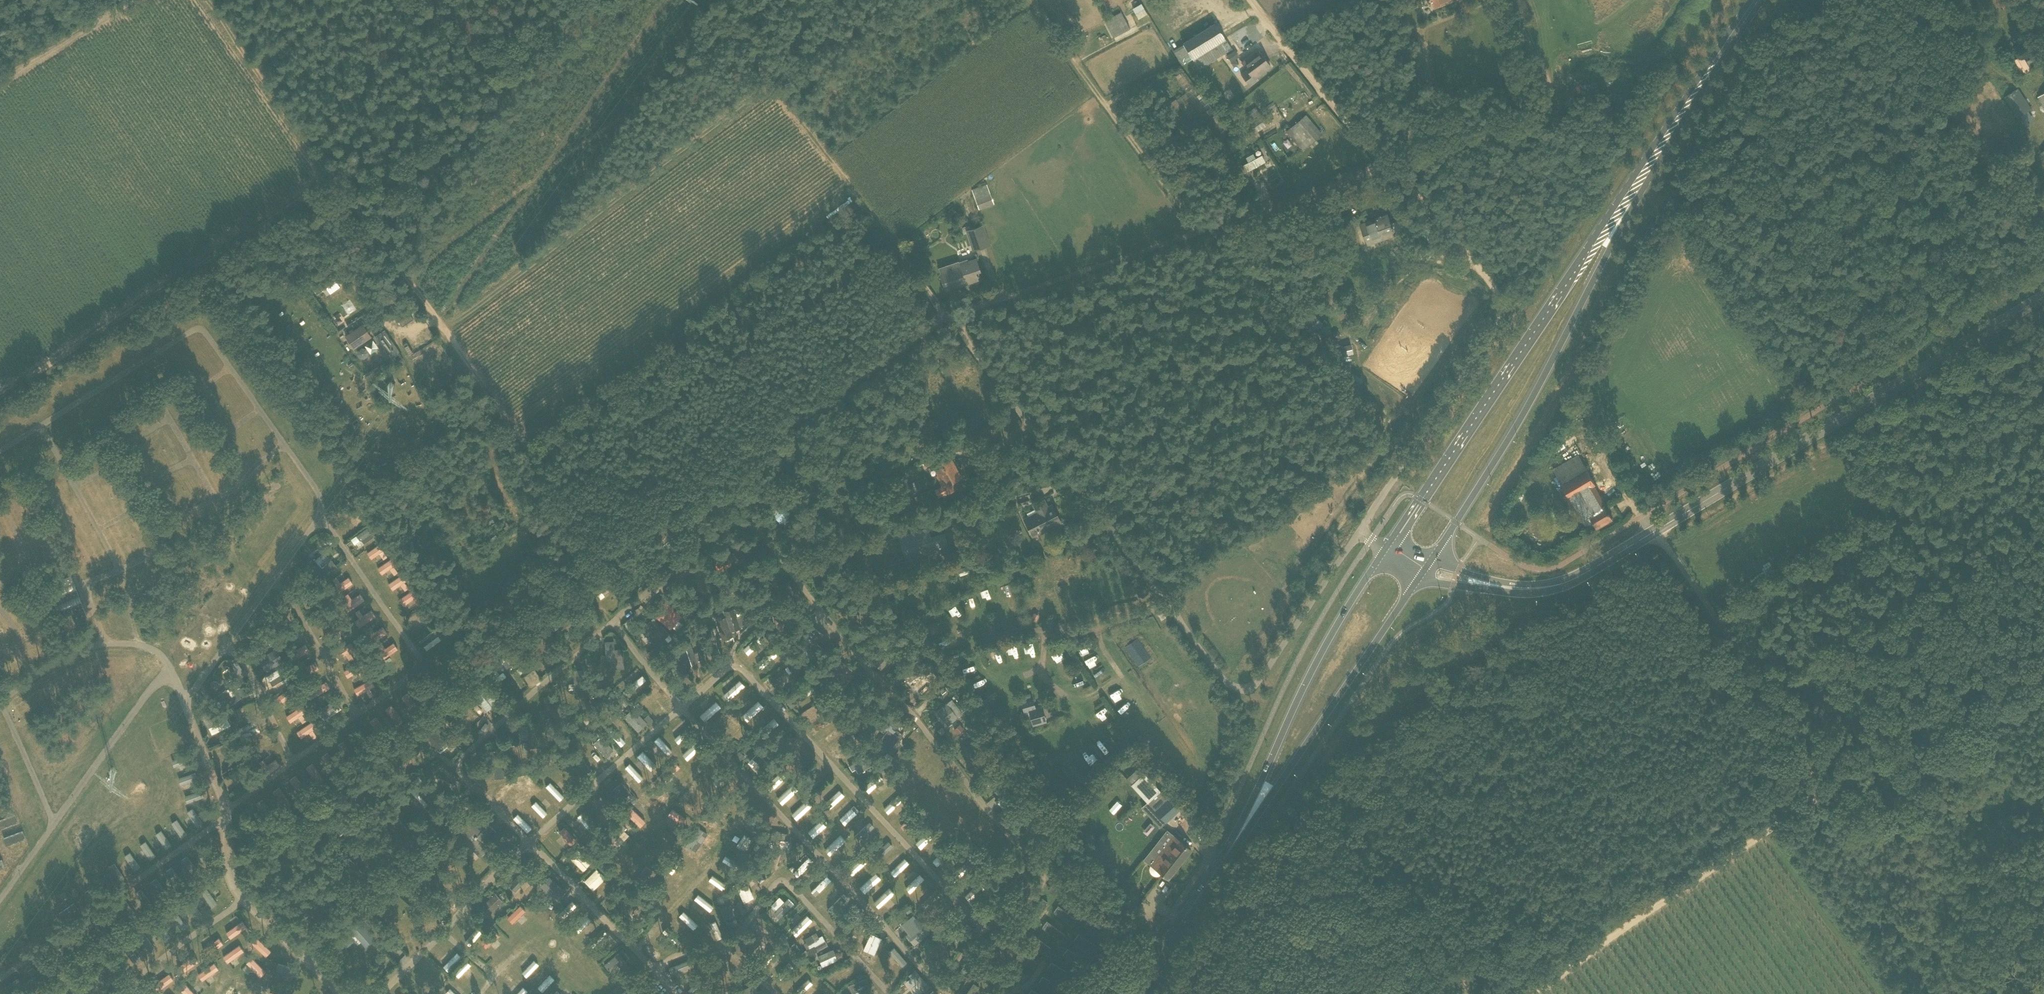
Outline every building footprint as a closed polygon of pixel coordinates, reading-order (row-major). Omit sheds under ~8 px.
[(2010,4),(2008,0),(1997,0),(2002,10),(2011,6),(2010,4)] [(1137,18),(1146,13),(1141,3),(1132,7),(1137,18)] [(1104,19),(1112,36),(1129,29),(1121,11),(1104,19)] [(1209,64),(1233,48),(1215,22),(1182,42),(1184,45),(1174,51),(1182,65),(1192,59),(1195,65),(1209,64)] [(1242,62),(1248,70),(1242,75),(1249,84),(1255,80),(1254,78),(1271,66),(1261,52),(1255,56),(1253,53),(1242,62)] [(2022,55),(2013,60),(2021,75),(2031,69),(2022,55)] [(2031,109),(2018,88),(2004,97),(2018,118),(2021,116),(2031,109)] [(1301,149),(1322,135),(1307,113),(1286,128),(1301,149)] [(1265,162),(1262,154),(1254,157),(1252,153),(1237,159),(1242,172),(1265,162)] [(986,184),(972,189),(979,209),(994,204),(986,184)] [(1383,235),(1394,231),(1388,214),(1361,224),(1368,244),(1384,238),(1383,235)] [(983,225),(967,230),(974,249),(989,244),(983,225)] [(967,283),(980,278),(977,270),(979,270),(976,259),(965,262),(966,265),(940,273),(946,289),(967,282),(967,283)] [(1539,307),(1531,325),(1536,327),(1545,310),(1539,307)] [(1315,332),(1322,324),(1313,316),(1306,324),(1315,332)] [(345,336),(354,349),(372,337),(363,324),(345,336)] [(377,335),(392,357),(399,352),(384,330),(377,335)] [(144,353),(136,338),(128,341),(136,357),(144,353)] [(109,351),(116,368),(125,364),(119,348),(109,351)] [(93,363),(101,378),(109,374),(101,359),(93,363)] [(75,379),(79,377),(84,388),(92,384),(82,366),(71,372),(75,379)] [(71,397),(77,393),(67,377),(61,381),(71,397)] [(51,398),(56,407),(62,403),(57,395),(51,398)] [(37,400),(29,405),(38,418),(45,413),(37,400)] [(22,409),(15,412),(21,428),(28,425),(22,409)] [(15,435),(4,420),(0,423),(0,430),(7,440),(15,435)] [(940,475),(938,476),(943,486),(936,490),(939,496),(946,492),(946,493),(956,488),(953,482),(961,477),(949,453),(933,461),(940,475)] [(1588,515),(1596,528),(1612,518),(1604,505),(1602,506),(1590,487),(1595,484),(1577,455),(1552,470),(1577,512),(1581,510),(1585,517),(1588,515)] [(725,485),(716,490),(725,505),(734,500),(725,485)] [(1032,535),(1041,531),(1039,528),(1059,518),(1052,504),(1048,506),(1044,499),(1033,504),(1037,511),(1024,518),(1032,535)] [(782,501),(781,503),(773,510),(784,522),(793,514),(782,501)] [(694,509),(694,510),(699,519),(711,513),(705,503),(694,509)] [(664,542),(675,532),(668,523),(657,533),(664,542)] [(806,525),(796,533),(808,547),(817,539),(806,525)] [(350,538),(357,547),(372,536),(366,527),(350,538)] [(945,532),(931,536),(929,528),(869,545),(877,572),(950,550),(945,532)] [(722,561),(724,564),(737,558),(736,554),(739,553),(735,545),(728,549),(730,553),(724,555),(726,559),(722,561)] [(369,558),(379,553),(375,546),(366,551),(369,558)] [(324,552),(316,561),(323,566),(330,558),(324,552)] [(642,553),(633,559),(644,574),(652,568),(642,553)] [(386,560),(376,567),(380,573),(390,566),(386,560)] [(773,571),(761,563),(755,572),(761,577),(766,580),(773,571)] [(332,585),(337,593),(353,582),(348,574),(332,585)] [(46,586),(60,619),(71,615),(74,622),(86,617),(70,576),(46,586)] [(772,584),(766,580),(761,577),(754,586),(765,594),(772,584)] [(356,588),(339,598),(347,611),(363,601),(356,588)] [(164,605),(173,596),(170,592),(161,601),(164,605)] [(409,601),(407,594),(398,597),(401,604),(409,601)] [(967,608),(975,605),(972,595),(964,598),(967,608)] [(674,607),(663,597),(650,612),(671,629),(682,615),(673,608),(674,607)] [(786,611),(791,614),(798,605),(787,597),(780,607),(786,611)] [(872,610),(860,597),(852,604),(863,617),(872,610)] [(724,610),(730,628),(740,625),(734,607),(724,610)] [(366,628),(378,616),(369,608),(357,620),(366,628)] [(578,616),(573,608),(555,623),(560,630),(578,616)] [(722,617),(716,619),(722,637),(732,634),(732,636),(733,636),(730,628),(724,610),(720,611),(722,617)] [(797,619),(791,614),(786,611),(779,620),(790,628),(797,619)] [(651,620),(640,629),(650,639),(648,640),(653,645),(656,643),(658,644),(666,637),(651,620)] [(371,643),(388,632),(383,624),(366,635),(371,643)] [(811,640),(816,644),(823,635),(813,626),(806,636),(811,640)] [(418,640),(425,650),(442,639),(435,628),(418,640)] [(551,655),(559,648),(543,629),(530,639),(537,648),(542,644),(551,655)] [(879,642),(886,648),(897,637),(890,630),(879,642)] [(804,649),(815,657),(822,648),(816,644),(811,640),(804,649)] [(502,650),(508,659),(514,667),(522,661),(516,653),(520,650),(514,641),(502,650)] [(607,662),(615,661),(614,650),(614,641),(605,642),(607,662)] [(290,659),(310,651),(307,643),(287,651),(290,659)] [(382,654),(398,650),(396,643),(380,647),(382,654)] [(691,643),(680,646),(683,653),(685,659),(687,665),(702,660),(699,651),(694,653),(691,643)] [(1007,647),(1010,656),(1018,654),(1015,645),(1007,647)] [(760,668),(777,654),(772,648),(755,662),(760,668)] [(620,649),(614,650),(615,661),(615,670),(625,669),(623,653),(620,653),(620,649)] [(257,656),(263,670),(277,665),(271,651),(257,656)] [(678,651),(677,651),(678,654),(672,656),(676,666),(672,668),(674,674),(688,670),(689,671),(687,665),(687,664),(685,659),(683,653),(679,654),(678,651)] [(989,653),(991,664),(1001,662),(999,651),(989,653)] [(401,656),(391,664),(396,671),(406,663),(401,656)] [(852,670),(848,667),(838,659),(831,668),(836,672),(846,679),(852,670)] [(767,676),(770,683),(787,675),(784,668),(767,676)] [(584,690),(584,684),(583,670),(574,671),(575,691),(584,690)] [(736,683),(743,676),(738,671),(731,678),(736,683)] [(848,680),(846,679),(836,672),(830,682),(840,690),(848,680)] [(370,687),(374,685),(369,675),(351,684),(356,694),(363,691),(366,698),(373,695),(370,687)] [(241,689),(236,681),(225,688),(231,696),(241,689)] [(584,684),(584,690),(584,699),(593,698),(592,683),(584,684)] [(650,706),(663,695),(655,685),(641,695),(650,706)] [(497,701),(495,699),(501,694),(495,687),(480,700),(487,709),(497,701)] [(856,700),(862,704),(868,707),(874,698),(863,690),(856,700)] [(833,704),(837,700),(833,695),(828,699),(833,704)] [(544,698),(545,718),(554,717),(554,705),(553,697),(544,698)] [(1029,709),(1036,707),(1033,697),(1021,701),(1024,712),(1029,711),(1029,709)] [(437,713),(435,715),(440,721),(456,706),(449,699),(442,704),(441,703),(433,709),(437,713)] [(962,713),(952,699),(937,711),(948,724),(962,713)] [(705,721),(721,706),(715,700),(699,715),(705,721)] [(742,714),(747,720),(763,705),(758,700),(742,714)] [(874,712),(868,707),(862,704),(856,713),(867,721),(874,712)] [(555,726),(564,725),(562,705),(554,705),(554,717),(555,726)] [(1041,705),(1036,707),(1029,709),(1029,711),(1033,725),(1046,721),(1041,705)] [(624,715),(636,730),(646,723),(634,707),(624,715)] [(644,717),(648,712),(643,709),(639,714),(644,717)] [(649,725),(654,721),(649,714),(644,717),(649,725)] [(888,729),(893,732),(900,723),(889,715),(882,725),(888,729)] [(241,738),(261,730),(257,720),(242,727),(240,723),(235,725),(241,738)] [(306,724),(296,731),(300,737),(310,730),(306,724)] [(520,741),(529,740),(528,729),(528,726),(519,726),(520,741)] [(620,745),(626,740),(613,726),(607,731),(620,745)] [(437,750),(446,742),(432,727),(423,734),(437,750)] [(537,728),(528,729),(529,740),(529,749),(539,748),(537,728)] [(881,738),(892,746),(899,737),(893,732),(888,729),(881,738)] [(600,735),(592,742),(606,757),(614,750),(600,735)] [(668,754),(673,749),(657,735),(652,740),(668,754)] [(985,752),(975,739),(965,747),(976,760),(985,752)] [(401,744),(386,757),(393,764),(407,750),(401,744)] [(833,751),(841,757),(844,753),(836,747),(833,751)] [(647,768),(653,764),(642,750),(636,754),(647,768)] [(487,771),(495,771),(495,759),(494,751),(485,752),(487,771)] [(851,770),(855,768),(858,772),(874,762),(867,752),(847,764),(851,770)] [(580,778),(592,770),(581,754),(569,762),(580,778)] [(503,759),(495,759),(495,771),(496,779),(505,778),(503,759)] [(673,759),(659,773),(666,780),(680,766),(673,759)] [(1049,769),(1042,759),(1034,765),(1042,775),(1049,769)] [(260,774),(279,767),(276,760),(258,767),(260,774)] [(624,766),(631,775),(637,770),(629,761),(624,766)] [(305,767),(311,774),(316,770),(311,762),(305,767)] [(993,770),(984,778),(1000,795),(1009,787),(993,770)] [(1143,773),(1131,784),(1148,802),(1160,791),(1143,773)] [(770,790),(781,779),(776,774),(765,785),(770,790)] [(530,776),(526,780),(532,788),(536,784),(530,776)] [(809,777),(804,782),(810,787),(815,783),(809,777)] [(622,804),(623,802),(622,801),(632,792),(619,778),(607,789),(622,804)] [(558,800),(564,795),(550,780),(545,785),(558,800)] [(1026,780),(1022,784),(1026,789),(1030,785),(1026,780)] [(497,799),(503,806),(520,791),(514,784),(497,799)] [(653,802),(662,792),(655,785),(646,796),(653,802)] [(838,789),(824,802),(829,808),(843,794),(838,789)] [(1167,822),(1180,810),(1164,791),(1151,805),(1167,822)] [(11,802),(8,795),(0,798),(0,806),(11,802)] [(536,800),(530,805),(542,817),(547,811),(536,800)] [(1021,818),(1025,822),(1037,810),(1028,801),(1018,812),(1023,817),(1021,818)] [(853,804),(839,818),(845,824),(859,810),(853,804)] [(184,812),(197,826),(204,821),(191,806),(184,812)] [(639,827),(645,821),(631,806),(625,812),(639,827)] [(680,821),(683,817),(672,808),(669,812),(680,821)] [(1046,820),(1037,810),(1025,822),(1029,826),(1030,825),(1035,830),(1046,820)] [(19,820),(16,812),(0,819),(0,828),(19,820)] [(518,812),(513,817),(526,831),(532,826),(518,812)] [(476,836),(484,828),(471,815),(463,823),(468,828),(476,836)] [(806,830),(811,836),(829,822),(824,816),(806,830)] [(177,817),(170,822),(181,837),(188,832),(177,817)] [(484,828),(476,836),(484,844),(496,831),(488,823),(484,828)] [(569,846),(576,839),(563,825),(556,832),(569,846)] [(696,852),(708,834),(697,826),(685,845),(696,852)] [(23,828),(3,838),(6,845),(27,836),(23,828)] [(165,848),(172,843),(161,828),(154,832),(165,848)] [(476,836),(468,828),(455,840),(463,849),(468,844),(476,836)] [(841,834),(824,848),(829,855),(846,840),(841,834)] [(1162,873),(1168,877),(1191,849),(1173,835),(1153,860),(1153,861),(1151,864),(1150,866),(1149,868),(1150,870),(1151,872),(1152,874),(1154,875),(1156,875),(1158,875),(1160,874),(1162,873)] [(476,836),(468,844),(480,856),(489,848),(484,844),(476,836)] [(148,839),(140,842),(146,860),(154,857),(148,839)] [(568,855),(582,870),(590,862),(577,847),(568,855)] [(123,855),(133,871),(140,866),(130,851),(123,855)] [(678,852),(666,869),(673,873),(684,857),(678,852)] [(445,860),(440,856),(422,875),(430,883),(445,868),(442,864),(445,860)] [(1002,868),(1007,873),(1006,874),(1010,878),(1022,867),(1013,858),(1002,868)] [(904,859),(890,871),(894,875),(908,863),(904,859)] [(848,876),(862,866),(858,860),(844,870),(848,876)] [(116,883),(124,876),(117,868),(119,867),(115,862),(106,870),(116,883)] [(515,891),(534,872),(527,866),(508,885),(515,891)] [(595,867),(583,879),(593,890),(605,877),(595,867)] [(1031,877),(1022,867),(1010,878),(1014,883),(1015,882),(1020,887),(1031,877)] [(751,871),(758,882),(763,878),(756,868),(751,871)] [(864,893),(882,877),(876,871),(858,887),(864,893)] [(826,874),(810,890),(814,894),(831,879),(826,874)] [(920,874),(904,886),(909,892),(924,879),(920,874)] [(556,901),(565,891),(549,877),(540,886),(556,901)] [(653,897),(666,883),(660,877),(647,891),(653,897)] [(737,887),(747,906),(756,901),(746,882),(737,887)] [(204,886),(197,892),(207,904),(214,898),(204,886)] [(1088,904),(1070,891),(1065,897),(1084,911),(1088,904)] [(488,915),(503,901),(495,893),(480,907),(488,915)] [(708,910),(713,905),(697,893),(693,898),(708,910)] [(778,896),(769,906),(780,916),(793,902),(787,896),(783,900),(778,896)] [(190,897),(184,902),(196,917),(202,912),(190,897)] [(564,918),(577,905),(572,901),(560,913),(564,918)] [(1133,911),(1137,906),(1132,901),(1128,906),(1133,911)] [(732,903),(720,907),(725,921),(736,918),(732,903)] [(1120,916),(1102,903),(1097,910),(1116,923),(1120,916)] [(512,923),(525,911),(520,906),(507,918),(512,923)] [(1077,919),(1059,906),(1054,912),(1072,926),(1077,919)] [(683,909),(678,914),(692,929),(697,924),(683,909)] [(757,914),(748,926),(768,942),(777,930),(757,914)] [(899,926),(915,944),(928,931),(912,914),(899,926)] [(578,933),(591,920),(587,916),(574,928),(578,933)] [(1109,932),(1091,918),(1086,925),(1104,938),(1109,932)] [(162,920),(152,925),(161,943),(171,938),(162,920)] [(363,938),(361,940),(367,946),(373,953),(381,946),(359,921),(351,929),(350,927),(337,939),(343,945),(357,932),(363,938)] [(1065,934),(1047,921),(1042,927),(1061,941),(1065,934)] [(675,945),(681,940),(666,926),(661,931),(675,945)] [(469,947),(483,931),(478,927),(465,942),(469,947)] [(593,948),(607,933),(603,929),(589,943),(593,948)] [(486,948),(499,936),(494,930),(481,943),(486,948)] [(862,949),(873,954),(881,937),(869,932),(862,949)] [(1051,948),(1033,934),(1028,941),(1046,954),(1051,948)] [(1098,947),(1079,934),(1074,940),(1093,953),(1098,947)] [(822,935),(805,944),(810,953),(827,944),(822,935)] [(204,954),(224,945),(220,937),(201,946),(204,954)] [(265,955),(271,950),(258,938),(253,943),(265,955)] [(902,966),(908,961),(894,946),(888,951),(902,966)] [(816,955),(821,966),(837,958),(832,947),(816,955)] [(234,948),(222,955),(226,961),(238,954),(234,948)] [(767,961),(774,953),(769,948),(762,956),(767,961)] [(1086,962),(1068,949),(1063,955),(1082,969),(1086,962)] [(1038,962),(1020,950),(1016,957),(1034,969),(1038,962)] [(448,972),(463,958),(457,952),(443,967),(448,972)] [(615,979),(630,967),(618,953),(604,965),(615,979)] [(259,976),(265,970),(251,955),(245,961),(259,976)] [(201,980),(219,968),(214,961),(196,973),(201,980)] [(458,978),(470,965),(466,961),(454,973),(458,978)] [(526,978),(538,965),(534,961),(522,973),(526,978)] [(974,966),(967,961),(956,978),(962,982),(974,966)] [(295,982),(299,968),(277,962),(275,969),(286,972),(285,979),(295,982)] [(788,962),(776,975),(781,978),(792,966),(788,962)] [(1070,974),(1052,962),(1048,969),(1066,980),(1070,974)] [(440,984),(445,979),(427,963),(422,969),(440,984)] [(1028,976),(1010,964),(1006,971),(1024,982),(1028,976)] [(903,980),(915,993),(920,988),(923,991),(930,985),(915,969),(903,980)] [(1008,983),(991,970),(986,976),(1003,989),(1008,983)] [(165,974),(151,984),(157,991),(170,981),(165,974)] [(542,992),(554,979),(550,975),(538,988),(542,992)] [(1043,976),(1039,983),(1056,993),(1058,993),(1062,988),(1043,976)] [(852,991),(868,984),(865,977),(849,984),(852,991)] [(808,989),(812,981),(807,978),(803,986),(808,989)] [(184,982),(178,988),(184,993),(196,993),(184,982)] [(760,988),(755,990),(753,983),(735,989),(737,993),(761,993),(760,988)] [(974,983),(966,993),(976,993),(981,988),(974,983)] [(646,985),(639,993),(656,993),(646,985)]
